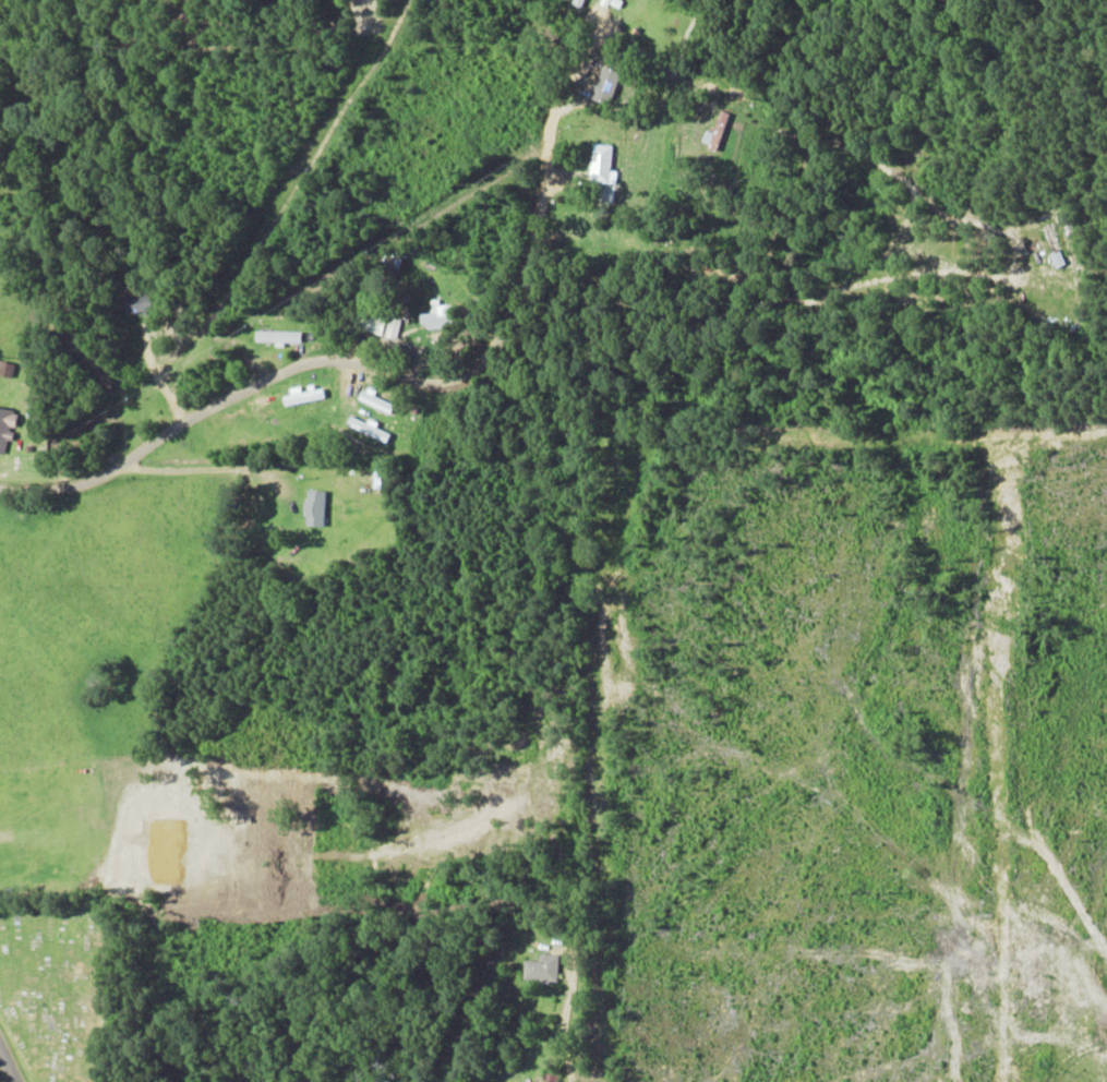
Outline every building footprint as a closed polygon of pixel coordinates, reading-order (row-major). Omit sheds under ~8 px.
[(592,100),(611,104),(619,71),(600,67),(592,100)] [(712,132),(705,130),(700,144),(717,149),(729,113),(719,110),(712,132)] [(589,182),(610,182),(611,145),(591,144),(589,182)] [(1040,226),(1055,267),(1065,264),(1050,222),(1040,226)] [(124,313),(150,312),(149,294),(123,295),(124,313)] [(419,313),(419,328),(449,327),(448,305),(438,305),(438,299),(430,299),(430,313),(419,313)] [(381,335),(386,317),(357,310),(353,328),(381,335)] [(400,318),(387,318),(386,338),(399,338),(400,318)] [(275,342),(275,344),(300,344),(300,332),(254,331),(254,342),(275,342)] [(306,390),(306,386),(288,387),(289,395),(282,396),(283,404),(324,400),(323,388),(306,390)] [(387,402),(361,390),(357,399),(383,411),(387,402)] [(6,455),(11,428),(15,429),(18,412),(0,408),(0,453),(6,455)] [(376,426),(349,414),(345,425),(385,442),(388,434),(374,428),(376,426)] [(324,491),(304,490),(303,526),(323,527),(324,491)] [(522,981),(556,982),(557,954),(538,953),(538,961),(523,960),(522,981)]
